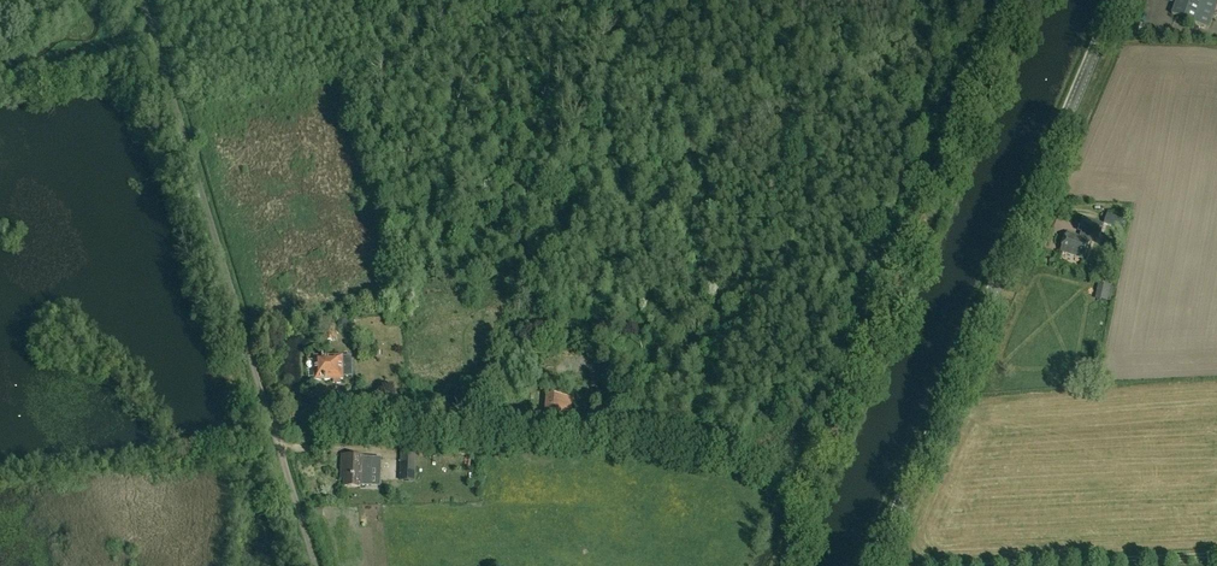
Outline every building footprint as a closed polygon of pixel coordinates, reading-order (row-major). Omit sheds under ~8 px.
[(1172,14),(1210,28),(1216,8),(1216,0),(1177,0),(1172,14)] [(1104,224),(1123,230),(1126,220),(1107,214),(1104,224)] [(1068,232),(1061,251),(1084,259),(1090,240),(1068,232)] [(1112,296),(1113,283),(1105,282),(1104,295),(1112,296)] [(340,327),(344,327),(347,325),(347,321),(345,318),(341,318),(338,320),(338,324),(340,327)] [(325,326),(325,341),(335,341),(335,326),(325,326)] [(342,357),(315,357),(315,380),(343,379),(342,357)] [(566,432),(568,393),(549,392),(547,431),(566,432)] [(417,452),(403,451),(402,481),(416,481),(417,452)] [(360,487),(361,472),(388,473),(389,459),(362,458),(362,456),(342,455),(341,478),(345,478),(345,486),(360,487)]
